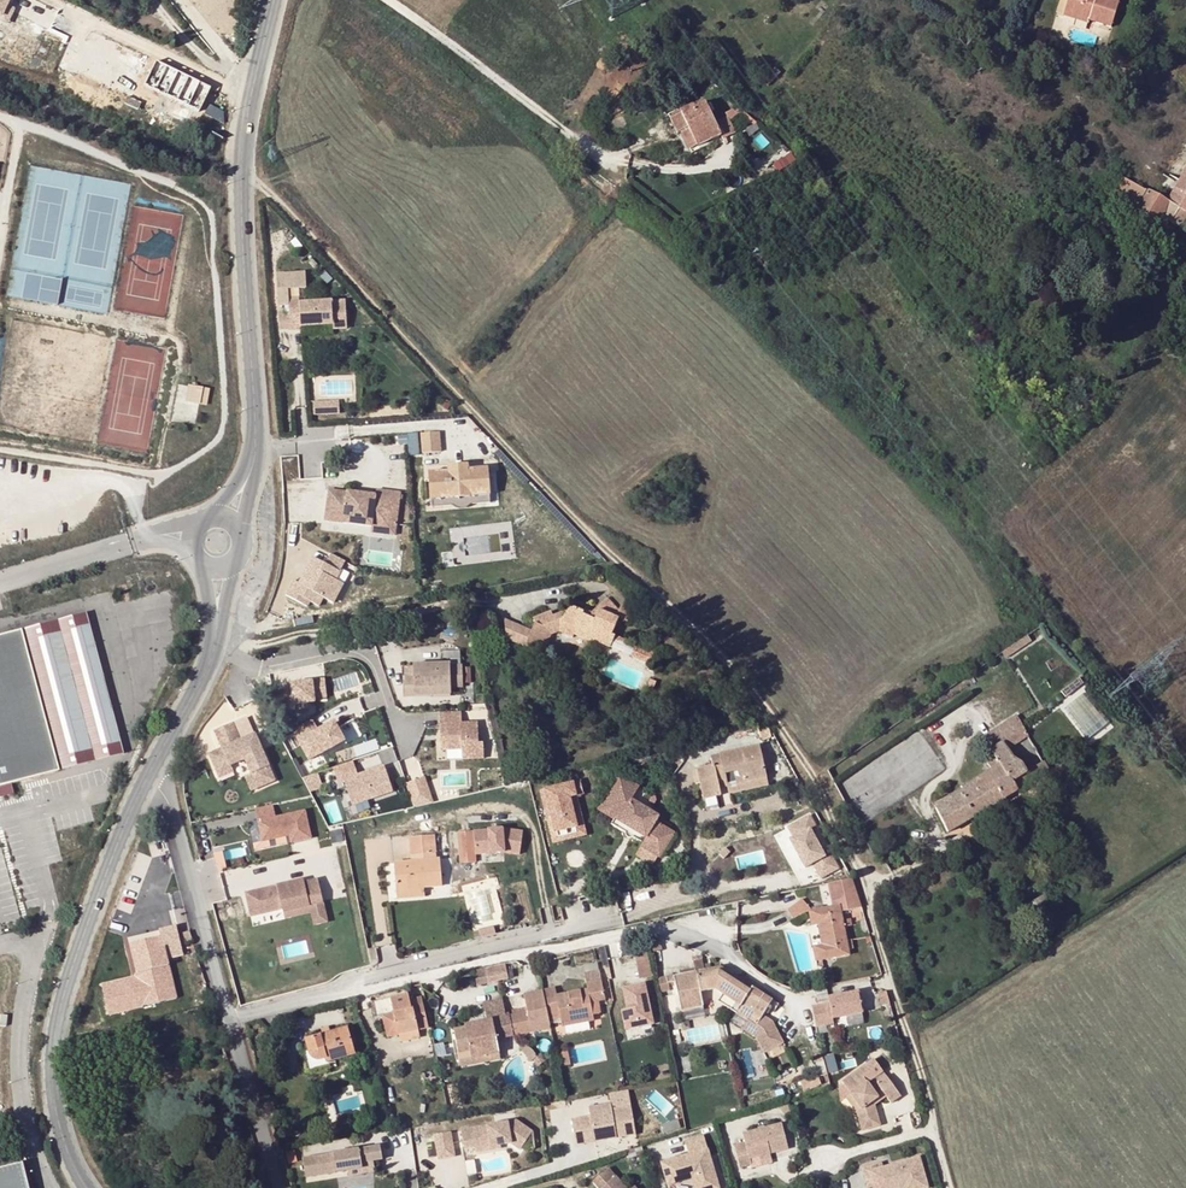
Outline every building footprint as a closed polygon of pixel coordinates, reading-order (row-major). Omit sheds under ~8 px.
[(3,20),(12,0),(0,0),(0,19),(3,20)] [(1057,14),(1063,16),(1065,11),(1090,19),(1089,21),(1110,28),(1119,0),(1062,0),(1057,14)] [(1065,11),(1063,16),(1088,24),(1089,21),(1090,19),(1065,11)] [(609,106),(606,101),(593,108),(596,113),(609,106)] [(725,108),(726,110),(727,109),(730,115),(743,109),(739,101),(725,108)] [(721,135),(712,117),(705,103),(694,108),(694,107),(681,113),(682,115),(672,120),(679,134),(689,129),(698,147),(721,135)] [(726,110),(712,117),(721,135),(736,128),(730,115),(727,109),(726,110)] [(1044,135),(1036,130),(1033,136),(1040,141),(1044,135)] [(1176,189),(1168,202),(1180,208),(1185,211),(1185,170),(1176,189)] [(1138,212),(1157,223),(1161,215),(1168,202),(1150,192),(1144,202),(1141,201),(1147,191),(1144,190),(1122,178),(1112,195),(1139,210),(1138,212)] [(1168,202),(1161,215),(1185,229),(1185,227),(1185,211),(1180,208),(1168,202)] [(772,263),(757,248),(750,255),(766,270),(772,263)] [(291,330),(291,331),(301,331),(301,327),(333,325),(333,330),(347,330),(345,301),(300,303),(300,300),(289,300),(288,289),(307,287),(306,272),(277,274),(279,307),(289,307),(290,315),(291,330)] [(291,330),(290,315),(280,316),(281,331),(291,330)] [(209,404),(212,387),(190,383),(187,400),(209,404)] [(340,413),(339,399),(316,401),(316,415),(340,413)] [(423,452),(421,432),(410,433),(412,454),(423,452)] [(441,438),(423,439),(423,453),(441,452),(441,438)] [(1024,452),(1032,460),(1037,455),(1029,447),(1024,452)] [(430,479),(431,499),(490,495),(490,490),(488,469),(469,470),(469,465),(449,466),(449,471),(429,472),(430,479)] [(372,527),(373,521),(397,523),(401,492),(376,490),(375,495),(329,490),(325,521),(372,527)] [(490,495),(431,499),(432,507),(491,503),(490,495)] [(397,523),(373,521),(372,527),(371,533),(396,535),(397,523)] [(345,562),(331,554),(325,565),(313,559),(308,568),(314,572),(312,576),(309,574),(308,577),(304,575),(300,585),(294,582),(286,596),(307,607),(310,602),(318,607),(323,598),(333,603),(343,585),(335,581),(345,562)] [(582,615),(584,612),(569,606),(566,610),(558,622),(562,624),(576,629),(574,636),(594,644),(595,642),(610,648),(613,641),(615,636),(612,635),(619,619),(616,618),(619,612),(608,599),(591,613),(589,618),(582,615)] [(619,612),(616,618),(619,619),(627,623),(632,611),(621,606),(619,612)] [(566,610),(553,615),(556,623),(558,622),(566,610)] [(585,610),(584,612),(582,615),(589,618),(591,613),(585,610)] [(556,623),(553,615),(551,611),(532,618),(534,622),(530,630),(504,618),(506,638),(543,654),(551,635),(559,632),(562,624),(558,622),(556,623)] [(0,636),(0,786),(123,752),(84,614),(0,636)] [(576,629),(562,624),(559,632),(573,638),(574,636),(576,629)] [(615,636),(613,641),(634,649),(630,657),(651,666),(656,653),(615,636)] [(1028,637),(1002,654),(1006,660),(1032,643),(1028,637)] [(414,665),(414,678),(404,679),(405,697),(414,696),(415,690),(451,689),(462,689),(462,666),(450,666),(450,664),(414,665)] [(1078,678),(1061,692),(1066,698),(1083,684),(1078,678)] [(650,679),(646,688),(652,690),(656,682),(650,679)] [(312,684),(279,690),(283,714),(295,712),(295,709),(315,705),(315,702),(327,700),(324,682),(312,684)] [(461,713),(439,714),(441,751),(461,750),(462,761),(484,760),(483,744),(478,744),(477,724),(462,724),(461,713)] [(1024,730),(1015,715),(982,736),(991,750),(1024,730)] [(312,721),(292,731),(308,762),(343,743),(334,724),(318,732),(312,721)] [(239,740),(233,723),(214,731),(222,748),(209,754),(216,772),(217,772),(230,766),(245,760),(251,774),(257,789),(275,781),(255,733),(239,740)] [(771,739),(769,727),(759,729),(761,741),(771,739)] [(759,729),(751,731),(754,743),(761,741),(759,729)] [(1029,738),(1024,730),(991,750),(1000,766),(1016,790),(1048,770),(1043,762),(1027,771),(1021,764),(1014,760),(1008,750),(1029,738)] [(713,769),(713,767),(691,772),(694,784),(700,783),(704,800),(721,797),(719,789),(717,780),(725,778),(727,787),(740,785),(742,793),(756,789),(755,781),(767,779),(759,746),(719,755),(721,767),(713,769)] [(1000,766),(991,750),(981,757),(991,772),(1000,766)] [(710,757),(713,767),(713,769),(721,767),(719,755),(710,757)] [(352,762),(332,769),(337,783),(343,781),(351,807),(392,793),(383,768),(357,776),(351,778),(350,775),(356,773),(352,762)] [(217,772),(219,778),(233,772),(230,766),(217,772)] [(1000,766),(991,772),(985,775),(993,789),(995,788),(1000,797),(999,797),(1001,803),(1011,797),(1018,793),(1016,790),(1000,766)] [(245,776),(251,791),(257,789),(251,774),(245,776)] [(604,809),(622,777),(619,775),(597,810),(615,820),(612,825),(626,833),(626,835),(626,836),(627,837),(628,838),(630,838),(632,837),(633,837),(643,843),(646,839),(618,822),(620,818),(604,809)] [(948,833),(1001,803),(999,797),(1000,797),(995,788),(993,789),(985,775),(936,809),(948,833)] [(639,787),(622,777),(604,809),(620,818),(618,822),(646,839),(643,843),(641,847),(660,858),(675,833),(656,822),(659,817),(631,800),(639,787)] [(719,789),(727,787),(725,778),(717,780),(719,789)] [(424,779),(418,781),(423,794),(429,793),(424,779)] [(755,781),(756,789),(768,787),(767,779),(755,781)] [(418,781),(406,785),(413,808),(432,804),(429,793),(423,794),(418,781)] [(719,789),(721,797),(742,793),(740,785),(727,787),(719,789)] [(584,802),(544,813),(555,854),(586,846),(578,817),(588,814),(584,802)] [(273,805),(255,809),(262,841),(289,835),(291,843),(311,839),(305,811),(276,817),(273,805)] [(815,865),(822,879),(842,869),(813,812),(787,825),(809,868),(815,865)] [(504,830),(457,834),(459,865),(479,864),(478,856),(505,854),(521,855),(523,832),(504,830)] [(409,838),(411,856),(421,855),(422,862),(435,861),(434,836),(409,838)] [(435,861),(422,862),(411,862),(394,863),(396,891),(422,889),(442,887),(439,860),(435,861)] [(304,882),(304,880),(245,893),(251,917),(282,910),(283,912),(323,903),(318,879),(304,882)] [(861,910),(851,880),(829,884),(834,908),(809,913),(812,926),(818,925),(822,947),(814,948),(818,968),(823,969),(822,961),(849,956),(848,951),(853,949),(851,941),(847,942),(844,927),(852,926),(851,920),(843,921),(842,913),(861,910)] [(422,889),(396,891),(397,897),(422,895),(422,889)] [(817,911),(806,899),(791,910),(798,920),(809,913),(817,911)] [(328,922),(323,903),(283,912),(285,919),(311,913),(314,925),(328,922)] [(178,927),(189,925),(185,905),(174,907),(178,927)] [(1047,905),(1033,913),(1037,920),(1051,911),(1047,905)] [(111,1014),(181,998),(172,959),(188,955),(181,924),(163,928),(164,934),(132,941),(139,974),(104,982),(111,1014)] [(496,935),(494,926),(478,930),(480,939),(496,935)] [(192,943),(190,932),(184,934),(186,944),(192,943)] [(658,942),(647,938),(650,953),(659,951),(658,942)] [(637,955),(648,952),(646,944),(624,948),(626,957),(637,955)] [(648,952),(637,955),(642,980),(653,978),(648,952)] [(679,973),(680,977),(711,970),(710,966),(703,967),(702,958),(692,960),(694,970),(679,973)] [(505,963),(494,965),(498,982),(509,979),(505,963)] [(724,975),(726,972),(721,969),(680,977),(674,978),(681,1011),(703,1007),(700,992),(715,989),(722,994),(717,1002),(733,1012),(746,1020),(740,1030),(754,1039),(762,1055),(786,1043),(779,1022),(770,1016),(768,1020),(762,1017),(764,1013),(767,1008),(769,1010),(774,1004),(734,977),(731,981),(724,975)] [(578,992),(584,1021),(594,1019),(593,1016),(591,1002),(599,1000),(605,999),(600,972),(585,974),(588,991),(578,992)] [(734,977),(726,972),(724,975),(731,981),(734,977)] [(825,980),(826,986),(834,984),(832,974),(819,975),(820,977),(822,979),(825,980)] [(674,978),(674,976),(667,977),(667,978),(668,986),(669,985),(676,984),(674,978)] [(667,978),(658,980),(661,995),(671,994),(669,985),(668,986),(667,978)] [(646,985),(625,989),(629,1010),(623,1011),(627,1032),(655,1026),(646,985)] [(562,1026),(584,1021),(578,992),(556,997),(555,990),(542,992),(548,1021),(560,1019),(562,1026)] [(888,1003),(885,991),(876,992),(880,1005),(888,1003)] [(548,1021),(542,992),(523,996),(525,1009),(527,1014),(513,1017),(505,1018),(502,1000),(482,1004),(486,1022),(464,1026),(465,1031),(453,1034),(458,1054),(470,1052),(472,1058),(498,1053),(496,1039),(494,1031),(511,1027),(513,1036),(550,1029),(548,1021)] [(856,992),(826,998),(828,1004),(810,1007),(814,1027),(831,1023),(831,1019),(860,1013),(856,992)] [(373,1005),(375,1018),(384,1017),(389,1038),(399,1036),(419,1031),(418,1029),(427,1027),(420,1000),(410,1002),(409,997),(403,998),(373,1005)] [(599,1000),(591,1002),(593,1016),(602,1015),(599,1000)] [(512,1011),(513,1017),(527,1014),(525,1009),(512,1011)] [(746,1020),(733,1012),(727,1021),(740,1030),(746,1020)] [(496,1039),(513,1036),(511,1027),(494,1031),(496,1039)] [(300,1074),(307,1072),(305,1066),(328,1060),(329,1063),(355,1056),(347,1029),(305,1041),(307,1051),(294,1054),(300,1074)] [(419,1031),(399,1036),(400,1043),(420,1038),(419,1031)] [(529,1049),(528,1049),(526,1050),(532,1058),(536,1056),(535,1053),(532,1051),(529,1049)] [(568,1051),(559,1052),(562,1067),(571,1065),(568,1051)] [(500,1059),(498,1053),(472,1058),(470,1052),(458,1054),(460,1066),(500,1059)] [(842,1081),(844,1085),(862,1109),(857,1113),(862,1129),(882,1124),(876,1104),(874,1101),(880,1097),(882,1100),(888,1097),(893,1104),(902,1097),(887,1076),(878,1083),(880,1085),(873,1090),(868,1083),(884,1072),(874,1058),(842,1081)] [(305,1066),(307,1072),(330,1067),(329,1063),(328,1060),(305,1066)] [(447,1062),(439,1064),(441,1074),(446,1073),(446,1068),(448,1067),(447,1062)] [(818,1076),(800,1081),(803,1090),(820,1084),(818,1076)] [(862,1109),(844,1085),(839,1089),(841,1100),(846,1097),(857,1113),(862,1109)] [(611,1104),(612,1111),(624,1109),(623,1102),(611,1104)] [(571,1119),(576,1145),(594,1142),(593,1136),(616,1132),(617,1138),(636,1135),(631,1107),(624,1109),(612,1111),(611,1104),(588,1107),(590,1116),(571,1119)] [(461,1130),(463,1144),(473,1142),(474,1147),(475,1149),(499,1145),(510,1143),(520,1150),(533,1132),(516,1120),(461,1130)] [(334,1124),(323,1127),(326,1137),(336,1135),(334,1124)] [(742,1170),(754,1167),(752,1160),(773,1154),(791,1149),(783,1124),(744,1136),(747,1145),(736,1149),(742,1170)] [(455,1157),(451,1132),(434,1135),(438,1160),(455,1157)] [(593,1136),(594,1142),(617,1138),(616,1132),(593,1136)] [(661,1164),(668,1186),(692,1178),(695,1187),(720,1187),(705,1138),(686,1143),(690,1155),(661,1164)] [(380,1146),(303,1159),(306,1177),(362,1168),(363,1168),(362,1162),(382,1159),(380,1146)] [(752,1160),(754,1167),(775,1161),(773,1154),(752,1160)] [(887,1186),(904,1181),(907,1187),(925,1187),(929,1187),(920,1157),(884,1167),(883,1164),(863,1170),(868,1187),(873,1187),(874,1187),(888,1187),(887,1186)] [(363,1168),(362,1168),(363,1174),(375,1172),(373,1161),(362,1162),(363,1168)] [(0,1168),(0,1187),(27,1187),(21,1163),(0,1168)] [(606,1172),(604,1174),(611,1182),(614,1180),(606,1172)] [(614,1180),(611,1182),(604,1174),(591,1185),(593,1187),(621,1187),(614,1180)]
